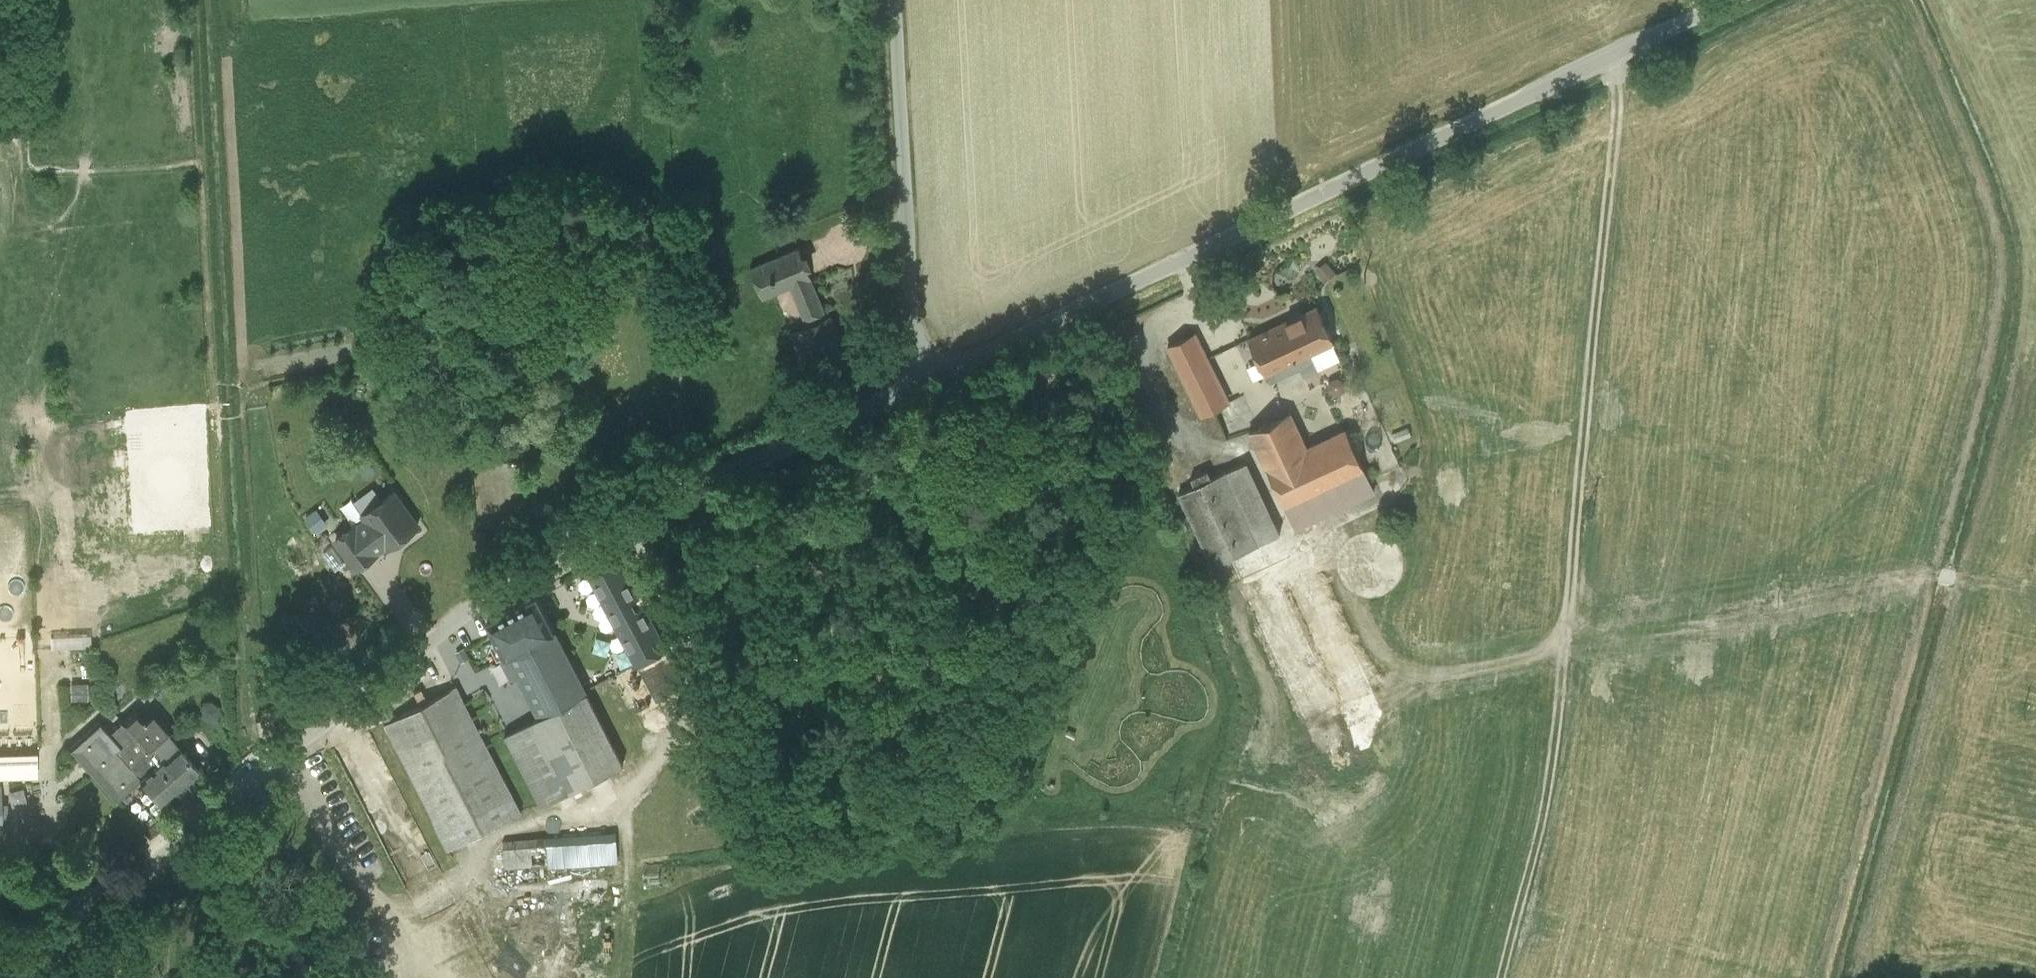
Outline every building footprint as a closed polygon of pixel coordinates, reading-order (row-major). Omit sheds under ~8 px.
[(791,286),(810,277),(811,277),(799,248),(750,268),(763,297),(791,286)] [(1317,269),(1325,280),(1335,273),(1327,261),(1317,269)] [(810,277),(791,286),(807,325),(827,316),(810,277)] [(1318,306),(1250,337),(1267,373),(1287,364),(1290,373),(1315,361),(1312,353),(1333,343),(1335,342),(1318,306)] [(807,325),(791,332),(813,381),(850,363),(830,315),(827,316),(807,325)] [(1195,333),(1180,340),(1193,365),(1206,358),(1208,358),(1195,333)] [(1193,365),(1180,340),(1152,354),(1200,453),(1228,439),(1214,410),(1214,409),(1193,365)] [(1333,343),(1312,353),(1315,361),(1319,369),(1341,358),(1333,343)] [(1228,403),(1206,358),(1193,365),(1214,409),(1228,403)] [(1287,364),(1267,373),(1271,382),(1290,373),(1287,364)] [(1290,411),(1250,430),(1266,467),(1306,448),(1290,411)] [(1306,448),(1266,467),(1285,507),(1302,499),(1365,470),(1346,430),(1306,448)] [(1247,462),(1226,472),(1260,544),(1281,534),(1247,462)] [(1365,470),(1302,499),(1312,520),(1374,490),(1365,470)] [(1226,472),(1180,493),(1214,565),(1260,544),(1226,472)] [(393,491),(382,500),(380,511),(368,520),(357,528),(375,552),(386,544),(388,547),(418,525),(393,491)] [(1302,499),(1285,507),(1294,528),(1312,520),(1302,499)] [(363,513),(368,520),(380,511),(382,500),(363,513)] [(320,530),(331,519),(316,506),(305,517),(320,530)] [(357,528),(355,525),(336,538),(358,567),(376,554),(357,528)] [(646,612),(626,574),(615,553),(587,568),(619,629),(637,663),(665,648),(646,612)] [(1253,608),(1303,715),(1373,682),(1322,575),(1253,608)] [(506,656),(510,654),(541,713),(540,714),(541,716),(587,693),(586,690),(585,691),(553,631),(555,630),(536,594),(512,607),(488,620),(506,656)] [(465,648),(458,652),(462,662),(470,658),(465,648)] [(665,648),(637,663),(656,699),(684,684),(665,648)] [(541,713),(510,654),(506,656),(500,659),(532,721),(533,720),(541,716),(540,714),(541,713)] [(456,686),(383,723),(448,849),(521,812),(456,686)] [(541,716),(533,720),(545,742),(516,757),(542,806),(623,764),(587,693),(541,716)] [(201,715),(209,721),(217,716),(217,707),(210,702),(201,706),(201,715)] [(100,721),(70,747),(116,800),(140,779),(161,802),(199,769),(170,737),(167,733),(171,730),(152,709),(143,718),(135,709),(122,721),(109,732),(108,730),(108,729),(107,730),(103,725),(103,724),(102,724),(100,721)] [(532,721),(505,735),(516,757),(545,742),(533,720),(532,721)] [(368,731),(329,750),(402,892),(440,872),(368,731)] [(616,832),(562,837),(564,862),(618,858),(616,832)] [(562,837),(503,841),(505,867),(564,862),(562,837)]
